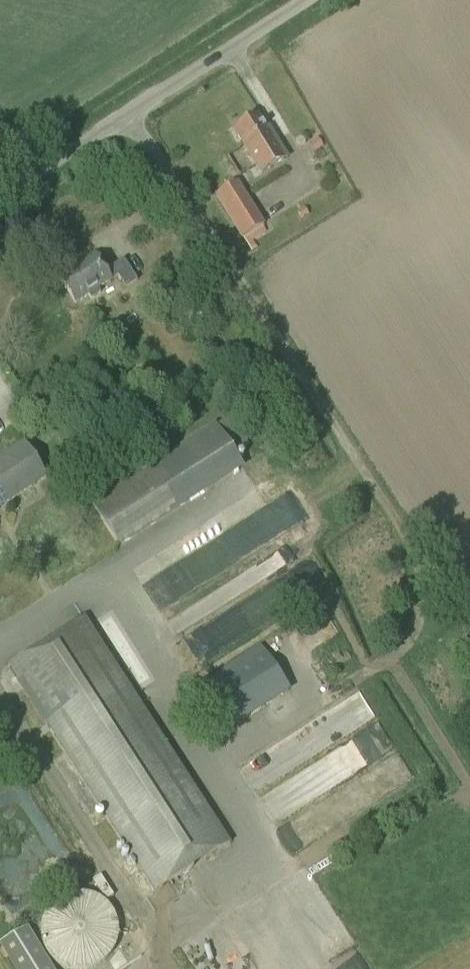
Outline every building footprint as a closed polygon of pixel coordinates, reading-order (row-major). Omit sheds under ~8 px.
[(257,116),(234,131),(261,174),(287,158),(277,141),(269,128),(265,130),(257,116)] [(243,240),(265,226),(237,182),(215,196),(243,240)] [(104,272),(94,256),(58,279),(74,304),(88,295),(91,300),(101,294),(98,289),(116,277),(124,289),(136,281),(122,260),(104,272)] [(116,543),(238,464),(214,426),(91,505),(116,543)] [(22,445),(0,459),(0,508),(44,480),(22,445)] [(262,477),(274,471),(267,457),(256,463),(262,477)] [(270,515),(168,574),(166,572),(154,579),(153,577),(147,581),(167,615),(230,579),(225,572),(283,539),(270,515)] [(200,664),(259,625),(243,603),(185,642),(200,664)] [(300,624),(316,650),(343,633),(327,608),(300,624)] [(153,894),(229,844),(84,619),(7,669),(153,894)] [(219,736),(288,692),(260,648),(191,693),(219,736)] [(365,693),(247,763),(265,793),(265,794),(282,822),(302,810),(288,787),(311,774),(325,798),(400,753),(365,693)] [(100,876),(92,881),(106,902),(114,897),(100,876)] [(97,967),(102,963),(107,959),(111,954),(115,948),(117,941),(118,935),(118,928),(116,922),(114,915),(111,910),(106,905),(101,900),(96,897),(90,895),(83,893),(77,893),(70,894),(64,896),(58,899),(53,903),(48,908),(45,913),(42,919),(40,926),(40,932),(40,939),(42,945),(45,951),(49,957),(53,962),(59,966),(64,968),(66,968),(92,968),(97,967)] [(206,968),(281,968),(248,913),(192,946),(206,968)] [(28,928),(0,945),(0,949),(12,968),(52,968),(28,928)]
